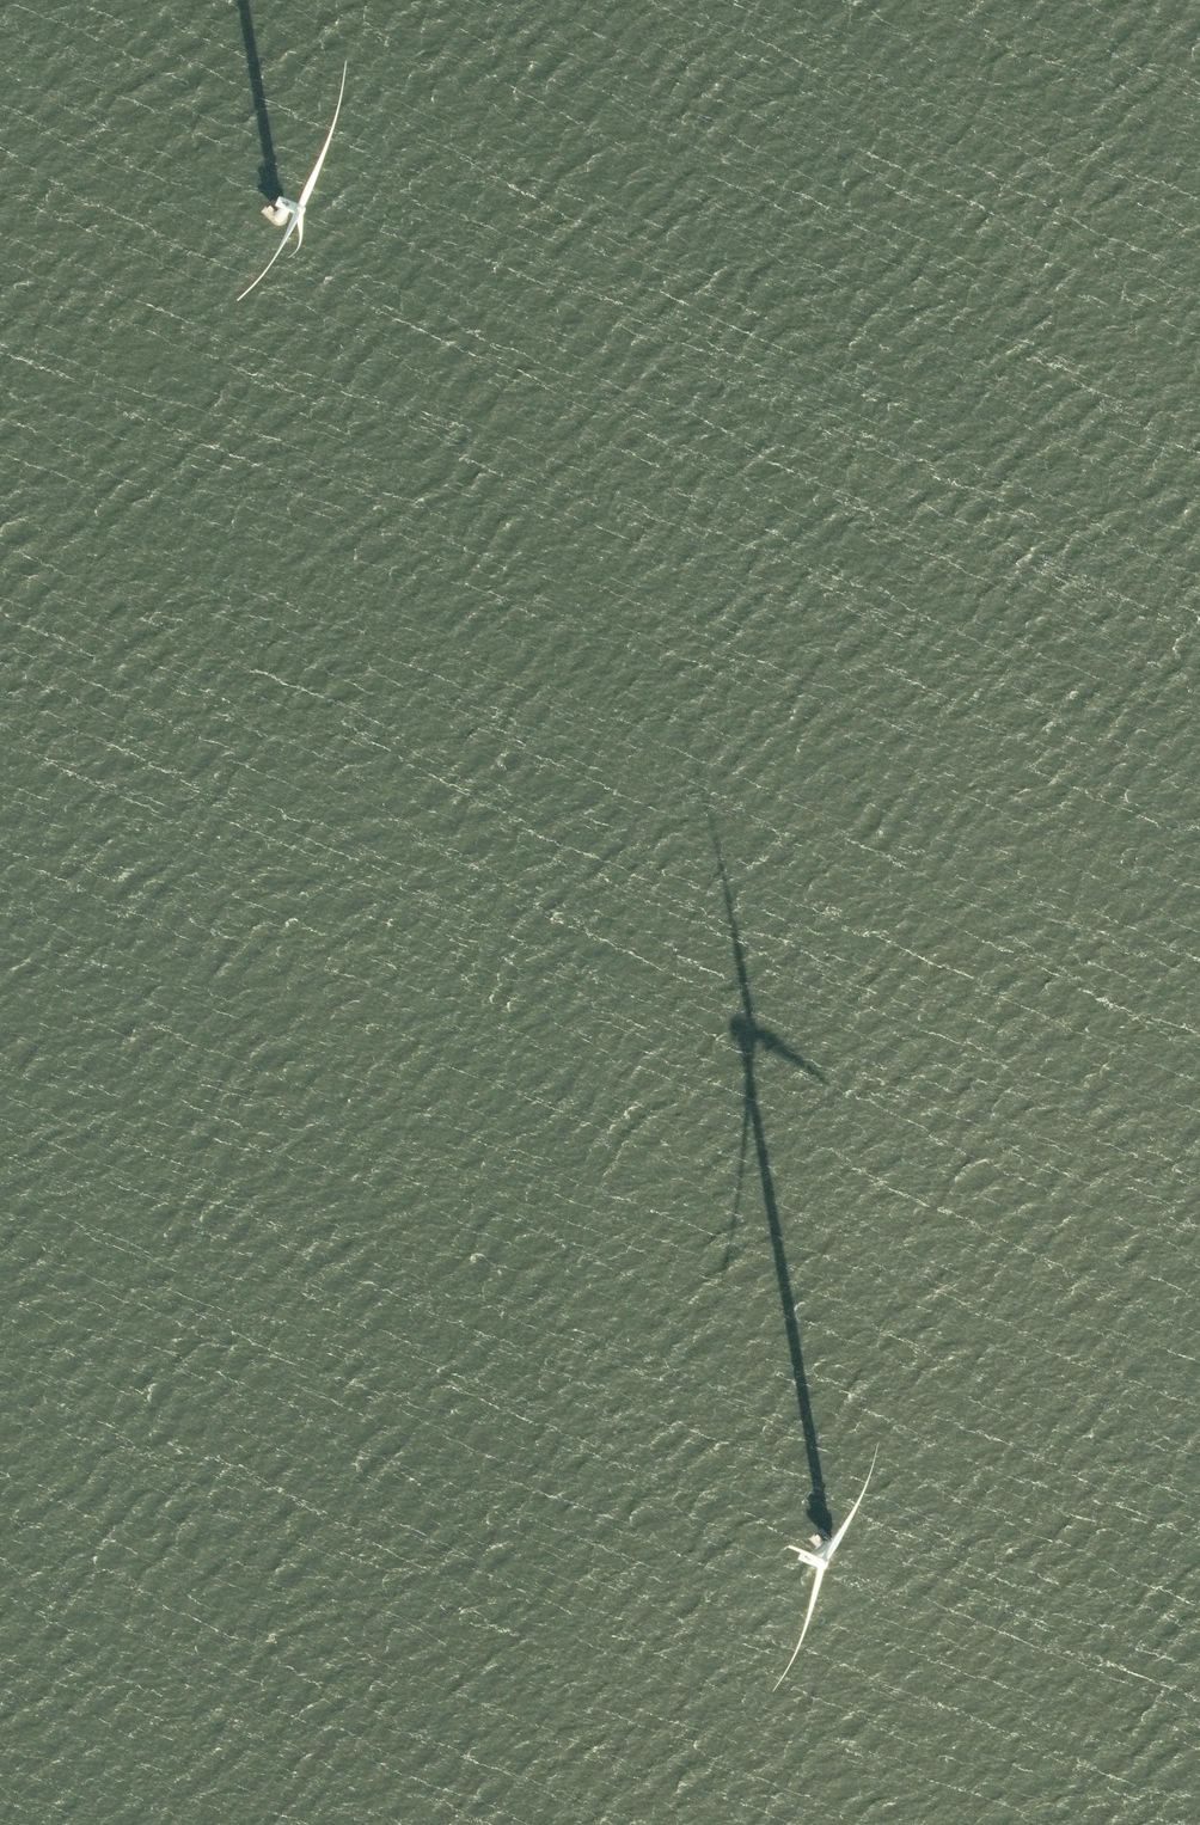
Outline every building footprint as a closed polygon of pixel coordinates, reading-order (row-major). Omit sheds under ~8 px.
[(277,215),(277,217),(277,219),(277,220),(278,221),(279,222),(281,223),(283,223),(285,222),(286,221),(287,220),(287,218),(287,217),(287,215),(286,214),(284,213),(282,212),(281,212),(279,213),(278,214),(277,215)] [(827,1542),(827,1543),(827,1545),(827,1547),(828,1548),(829,1549),(831,1549),(833,1549),(835,1549),(836,1548),(837,1547),(837,1545),(837,1543),(837,1542),(836,1540),(834,1539),(832,1539),(831,1539),(829,1539),(828,1540),(827,1542)]
